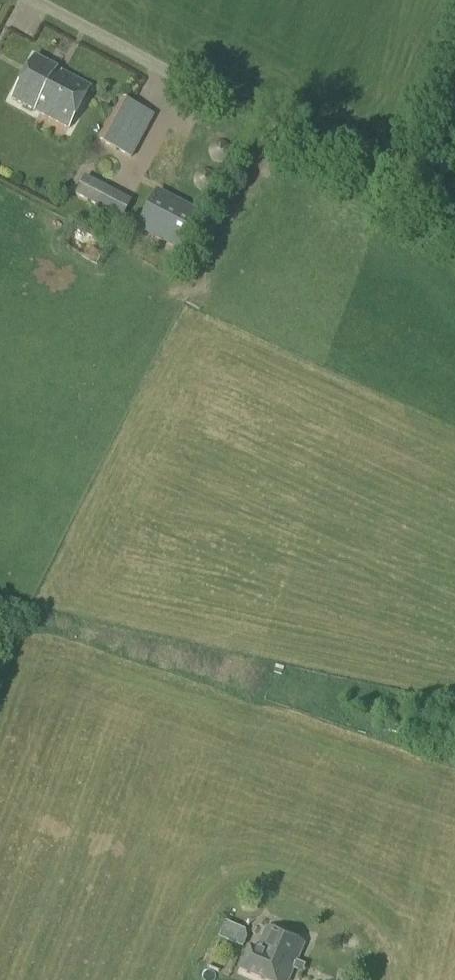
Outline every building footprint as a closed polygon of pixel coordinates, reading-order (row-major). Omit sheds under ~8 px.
[(68,129),(90,88),(57,70),(58,69),(35,57),(12,100),(35,113),(36,112),(68,129)] [(154,117),(130,103),(123,116),(116,112),(100,142),(131,159),(154,117)] [(121,220),(131,202),(85,177),(75,196),(121,220)] [(180,253),(201,214),(156,190),(136,230),(180,253)] [(91,244),(87,256),(101,261),(106,249),(91,244)] [(304,944),(267,928),(257,952),(250,949),(241,971),(262,979),(288,979),(304,944)]
